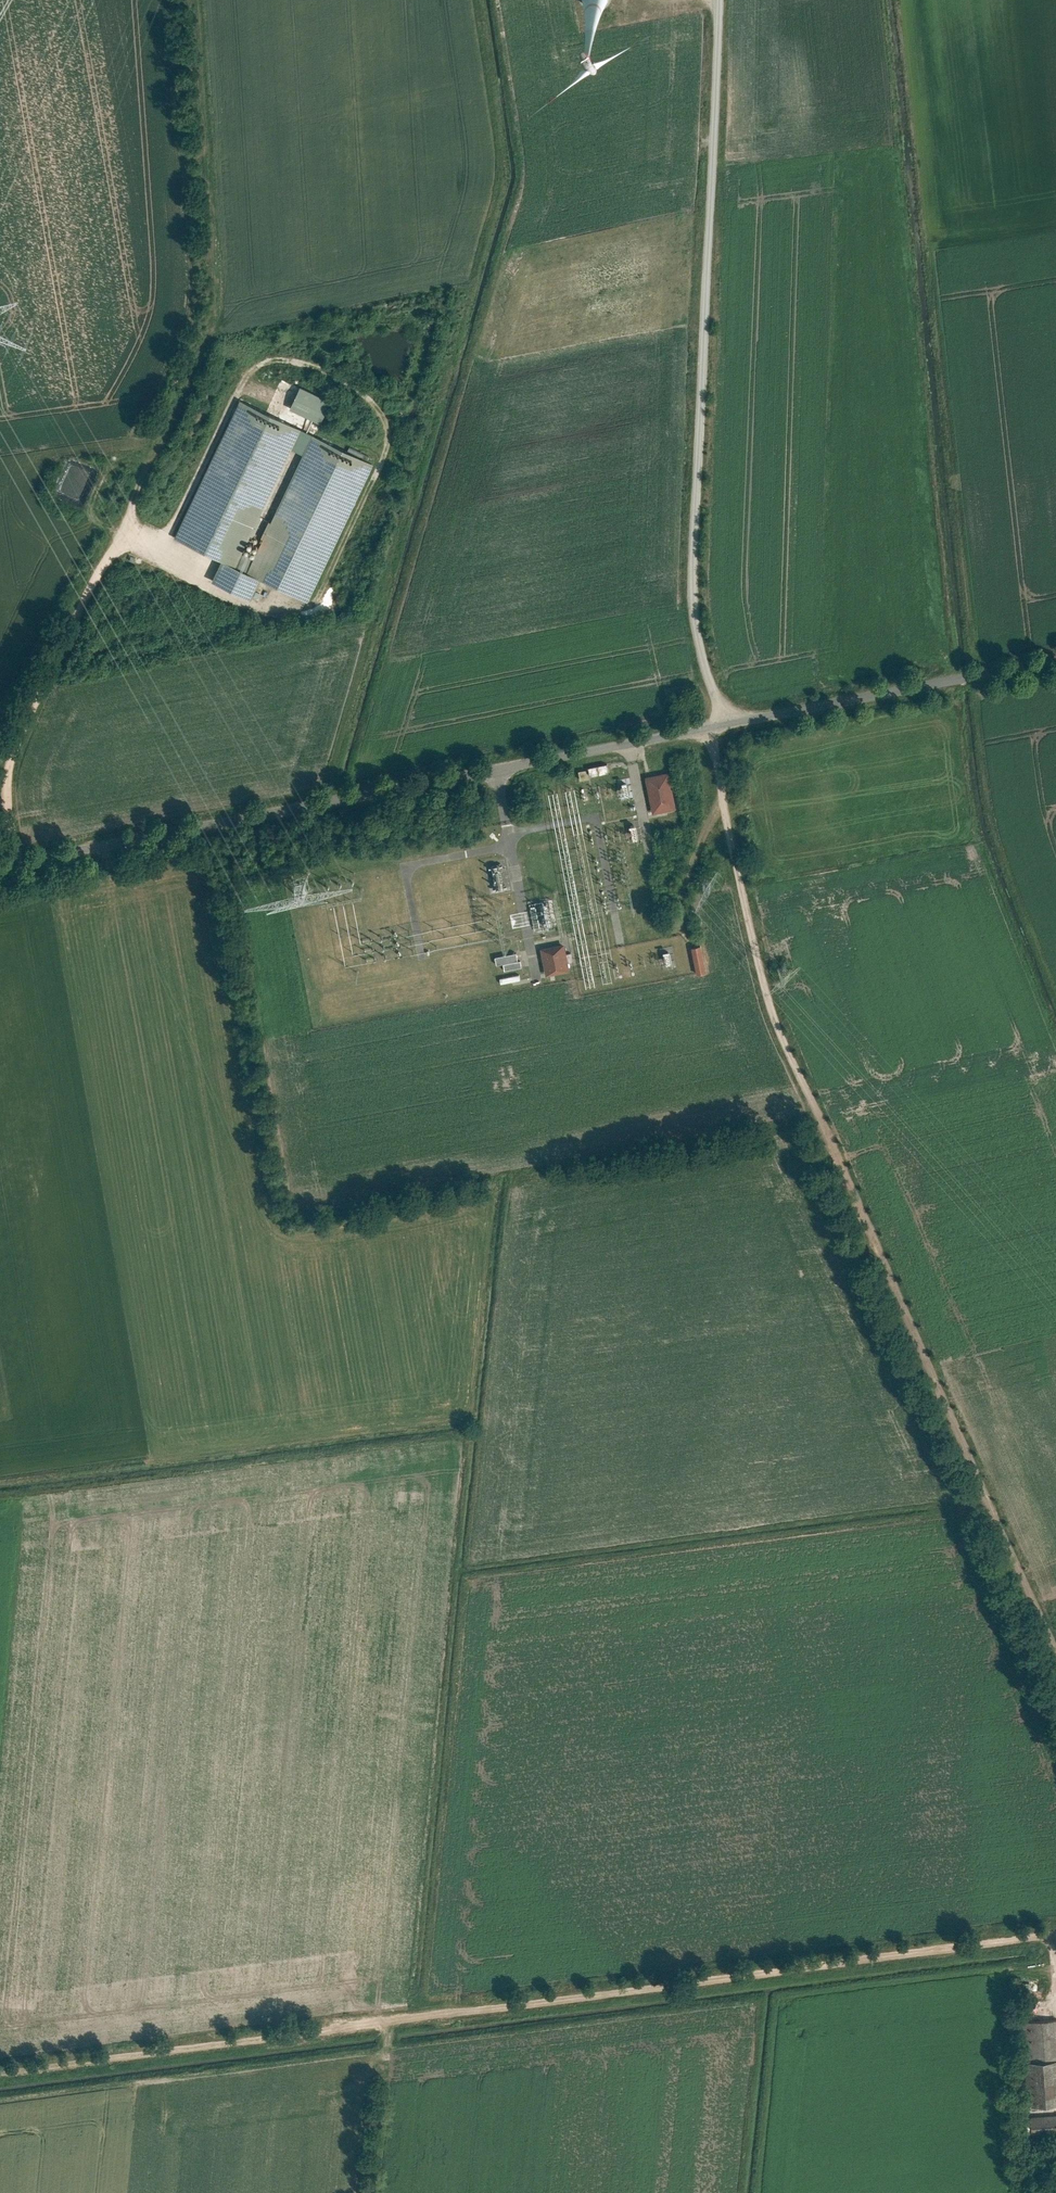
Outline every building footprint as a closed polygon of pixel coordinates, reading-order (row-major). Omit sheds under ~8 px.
[(300,385),(289,407),(320,422),(331,399),(300,385)] [(235,565),(301,428),(241,399),(175,536),(222,558),(235,565)] [(312,434),(247,570),(260,577),(308,599),(373,463),(312,434)] [(235,565),(222,558),(211,580),(250,599),(260,577),(247,570),(235,565)] [(592,766),(594,774),(611,771),(609,763),(592,766)] [(648,774),(655,813),(676,809),(669,771),(648,774)] [(565,942),(542,947),(548,977),(572,972),(565,942)] [(697,946),(687,948),(694,975),(703,972),(697,946)] [(524,967),(520,951),(498,956),(500,964),(505,962),(507,970),(524,967)] [(1055,2057),(1055,2020),(1022,2022),(1027,2137),(1055,2135),(1055,2088),(1055,2057)]
